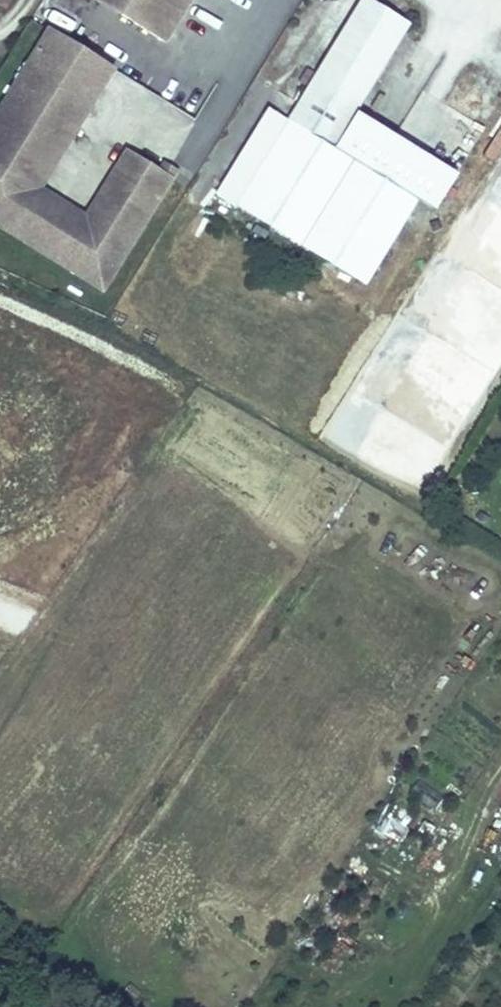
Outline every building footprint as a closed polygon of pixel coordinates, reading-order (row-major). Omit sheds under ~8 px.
[(5,13),(13,0),(0,0),(0,10),(5,13)] [(163,50),(194,0),(81,0),(163,50)] [(371,0),(360,0),(287,119),(268,107),(214,195),(235,207),(236,206),(367,285),(417,202),(435,212),(458,175),(356,114),(410,24),(371,0)] [(47,28),(0,103),(0,229),(103,293),(179,172),(162,162),(157,169),(125,149),(84,214),(42,187),(115,70),(47,28)]
